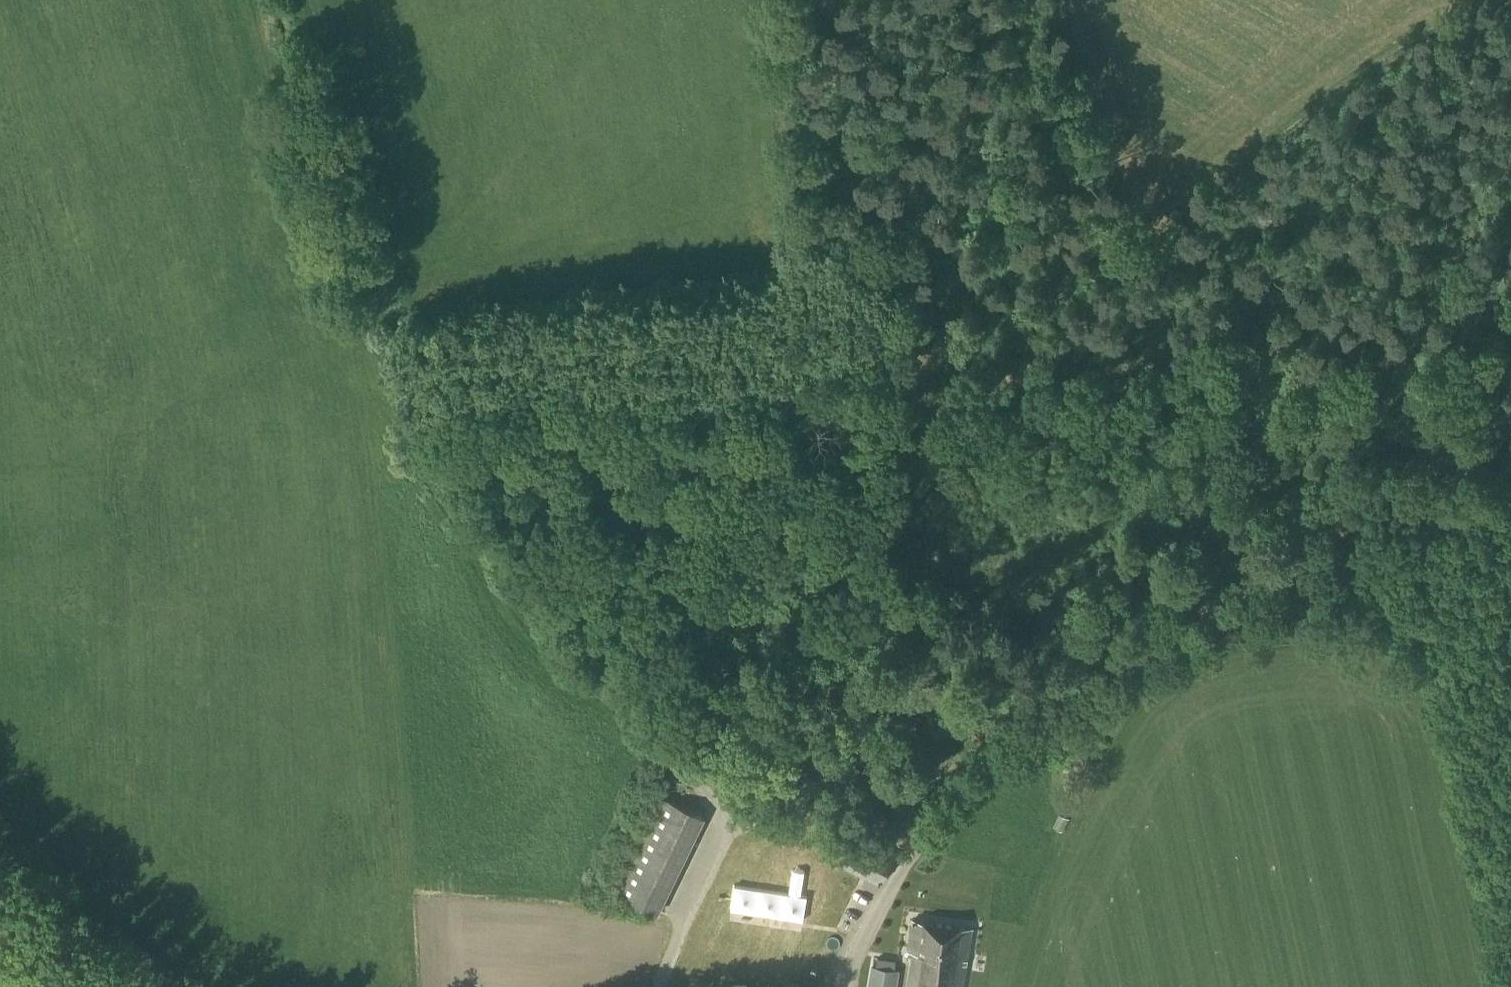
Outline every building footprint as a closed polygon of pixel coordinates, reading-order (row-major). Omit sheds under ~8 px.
[(614,893),(641,906),(683,821),(655,808),(614,893)] [(881,882),(893,854),(855,837),(843,865),(881,882)] [(971,930),(911,921),(906,953),(911,953),(906,986),(962,986),(971,930)] [(898,971),(870,967),(867,986),(896,986),(898,971)]
